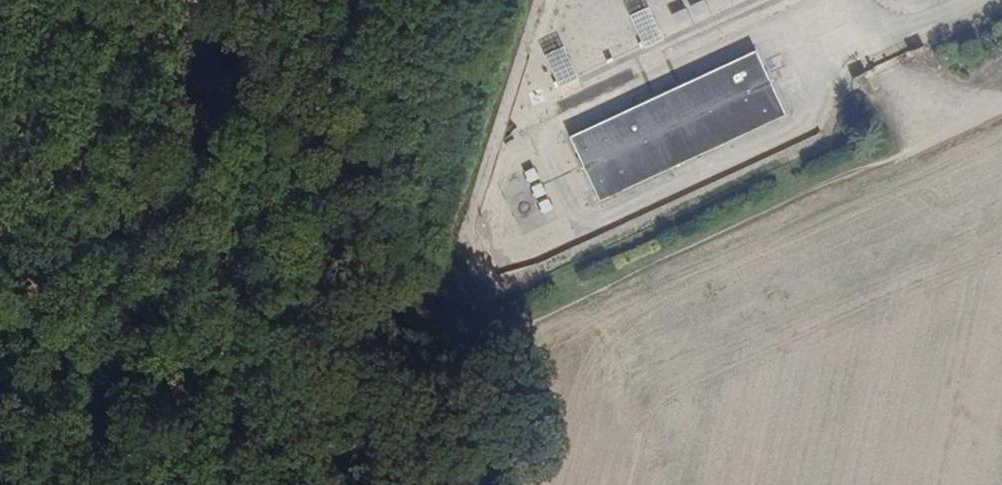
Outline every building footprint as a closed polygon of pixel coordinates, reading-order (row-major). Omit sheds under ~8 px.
[(711,15),(705,0),(704,0),(672,13),(679,29),(711,15)] [(651,9),(632,16),(644,46),(663,38),(651,9)] [(558,86),(578,78),(564,46),(544,54),(558,86)] [(756,55),(569,140),(597,201),(784,116),(756,55)]
